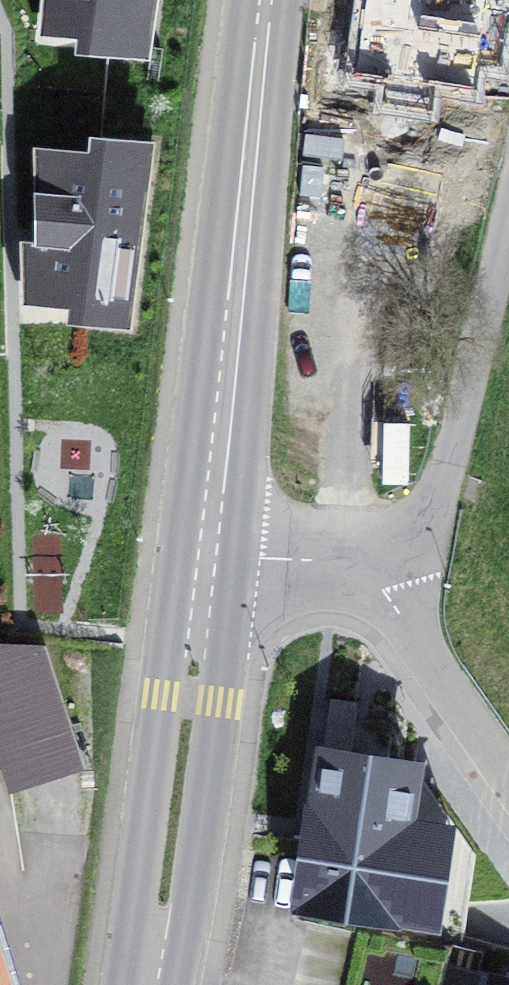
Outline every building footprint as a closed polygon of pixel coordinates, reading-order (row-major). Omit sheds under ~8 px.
[(133,38),(138,0),(60,0),(58,32),(133,38)] [(41,301),(114,307),(133,159),(37,151),(41,301)] [(12,787),(78,765),(41,649),(0,647),(0,749),(12,787)] [(419,773),(317,758),(293,913),(435,935),(450,838),(410,832),(419,773)] [(479,984),(508,984),(508,977),(482,971),(479,984)]
